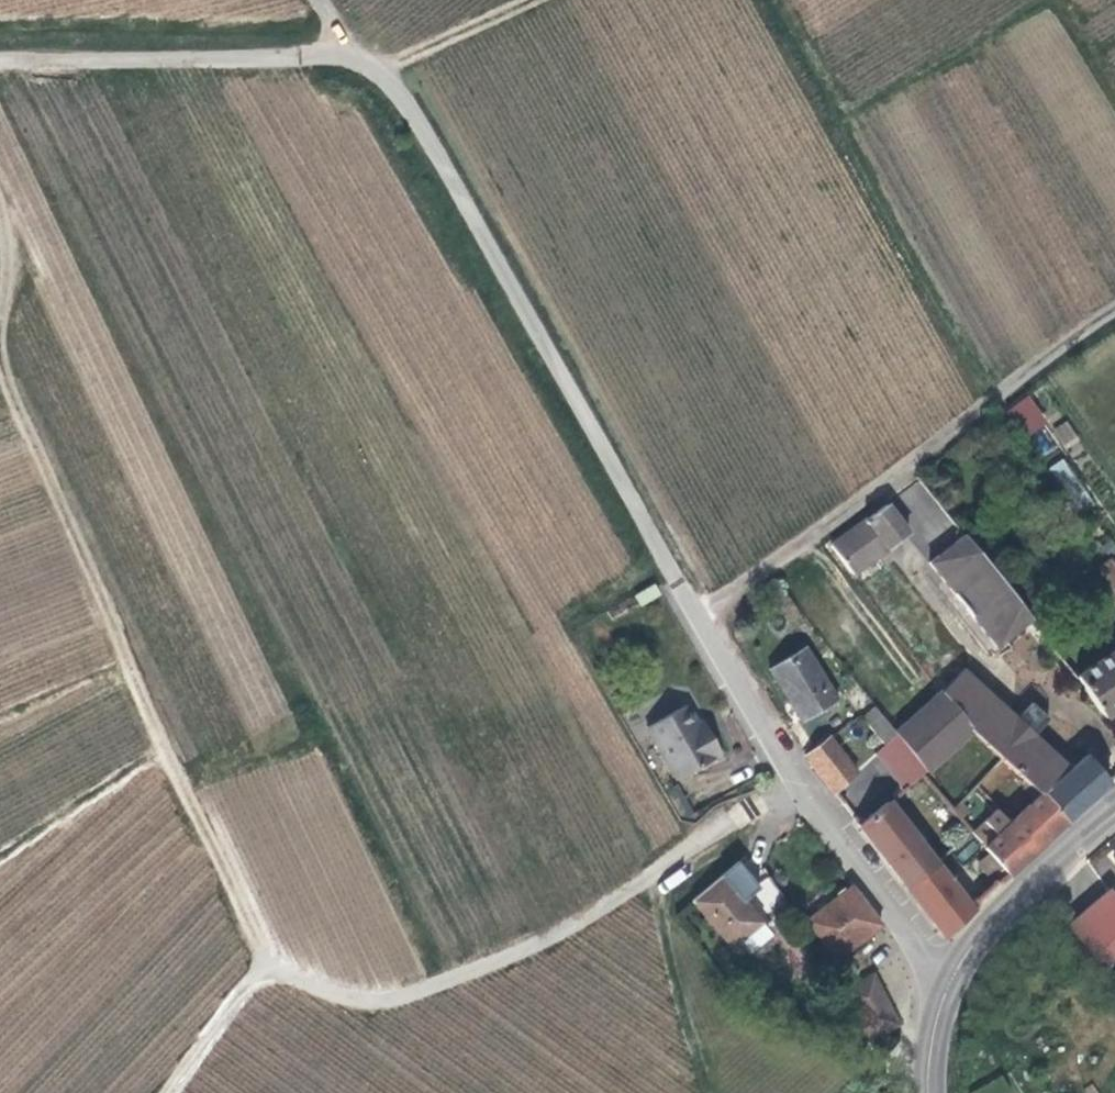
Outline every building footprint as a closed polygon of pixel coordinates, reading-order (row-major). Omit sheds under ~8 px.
[(1005,412),(1027,437),(1049,419),(1027,394),(1005,412)] [(1052,429),(1064,448),(1079,439),(1067,420),(1052,429)] [(1061,458),(1047,468),(1080,511),(1093,501),(1061,458)] [(853,575),(875,559),(885,551),(906,535),(885,506),(831,547),(853,575)] [(1003,640),(1028,620),(1010,597),(961,534),(926,563),(976,629),(992,649),(1003,640)] [(885,551),(875,559),(880,565),(890,557),(885,551)] [(1106,579),(1114,573),(1114,566),(1108,557),(1096,566),(1106,579)] [(992,649),(976,629),(926,563),(917,568),(970,636),(983,653),(996,659),(1009,649),(1003,640),(992,649)] [(1106,579),(1102,582),(1114,598),(1114,573),(1106,579)] [(805,718),(836,694),(801,646),(771,670),(805,718)] [(1102,719),(1114,709),(1114,650),(1074,678),(1102,719)] [(1039,795),(1063,822),(1107,784),(1085,757),(1071,769),(1068,765),(1064,769),(1004,720),(985,702),(960,676),(939,694),(970,731),(1000,757),(1028,784),(1039,795)] [(970,731),(939,694),(914,718),(896,734),(926,772),(920,776),(947,807),(957,797),(932,767),(970,731)] [(896,734),(914,718),(897,699),(879,714),(896,734)] [(1030,701),(1019,716),(1039,730),(1050,715),(1030,701)] [(675,782),(701,767),(719,757),(706,734),(701,737),(695,727),(684,707),(670,715),(645,729),(675,782)] [(885,744),(890,740),(896,734),(879,714),(874,708),(869,712),(859,721),(882,747),(885,744)] [(701,737),(706,734),(700,724),(695,727),(701,737)] [(914,782),(920,776),(926,772),(896,734),(890,740),(885,744),(914,782)] [(833,794),(855,774),(827,739),(804,757),(833,794)] [(1016,795),(1028,784),(1000,757),(988,770),(1016,795)] [(833,794),(842,806),(864,787),(855,774),(833,794)] [(1039,795),(1010,824),(997,810),(971,835),(1007,877),(1034,852),(1063,822),(1039,795)] [(951,811),(959,820),(968,810),(960,801),(951,811)] [(858,827),(905,889),(940,936),(946,937),(971,912),(935,865),(887,803),(858,827)] [(760,925),(720,877),(691,902),(730,949),(760,925)] [(879,927),(850,888),(805,922),(835,962),(879,927)] [(1066,927),(1089,956),(1114,934),(1114,901),(1107,891),(1066,927)] [(875,975),(844,989),(839,990),(867,1046),(901,1029),(901,1026),(875,975)]
